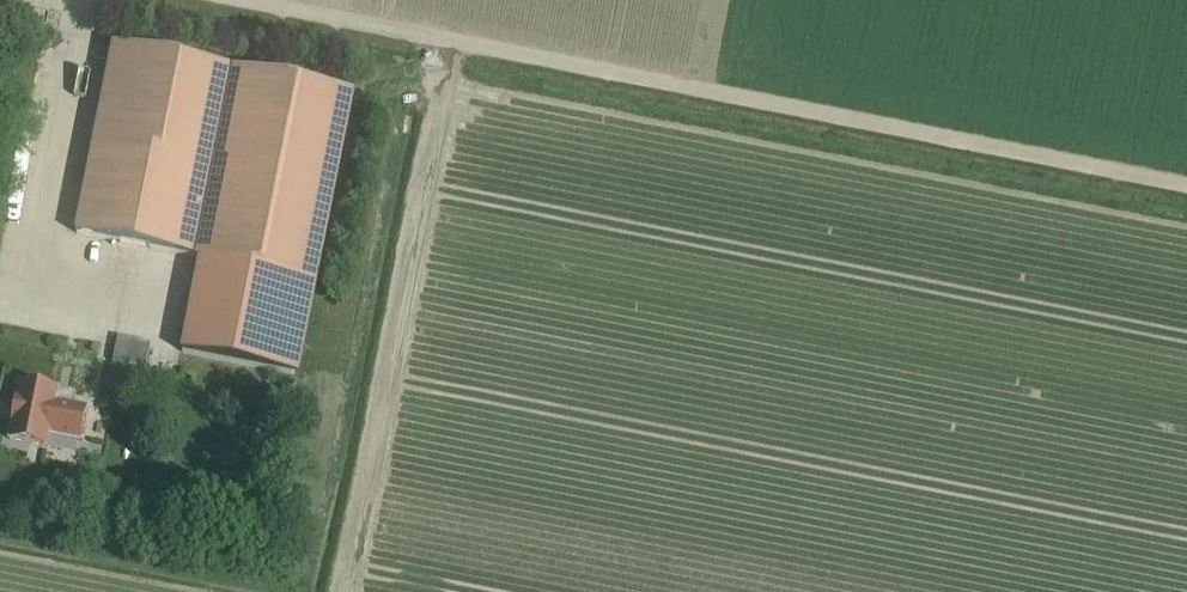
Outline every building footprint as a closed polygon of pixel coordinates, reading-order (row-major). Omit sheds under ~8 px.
[(231,68),(118,45),(114,44),(76,234),(193,257),(231,68)] [(193,257),(312,281),(350,91),(231,68),(193,257)] [(176,316),(218,321),(220,305),(178,300),(176,316)] [(46,448),(50,431),(80,437),(87,404),(56,398),(58,388),(20,380),(8,441),(46,448)]
